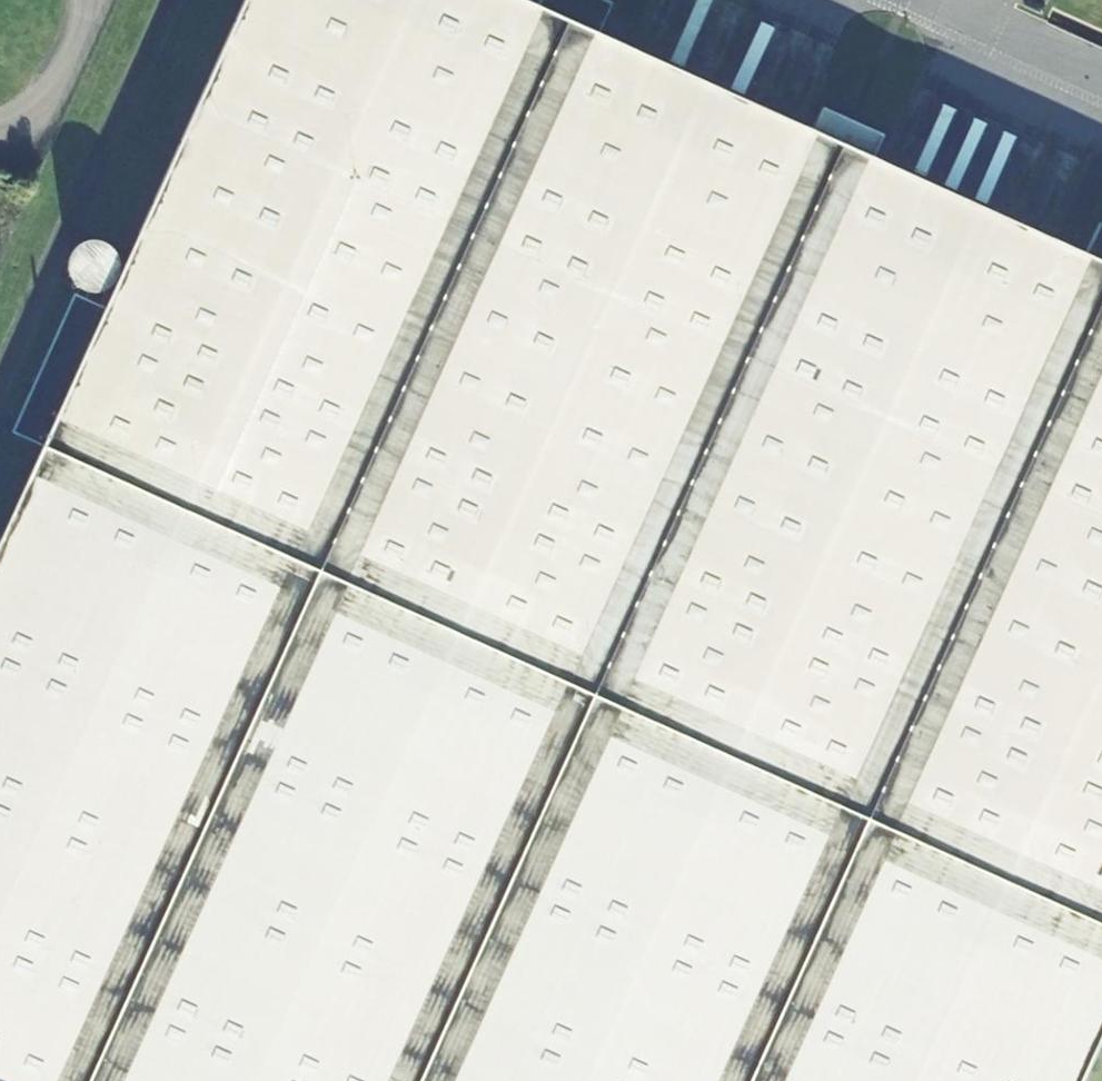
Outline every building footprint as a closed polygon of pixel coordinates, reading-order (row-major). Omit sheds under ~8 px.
[(104,309),(73,295),(10,433),(41,447),(0,539),(0,1080),(1080,1080),(1101,1032),(1101,223),(1099,221),(1086,252),(871,155),(881,133),(822,106),(812,128),(598,31),(612,1),(610,0),(539,0),(538,4),(529,0),(243,0),(104,309)] [(795,33),(722,0),(665,0),(655,21),(657,22),(647,44),(718,76),(721,70),(735,77),(740,66),(755,73),(765,49),(774,53),(781,39),(790,43),(795,33)] [(110,248),(92,241),(87,242),(75,248),(69,255),(67,274),(72,283),(79,289),(87,293),(97,293),(113,283),(117,274),(118,265),(110,248)]
